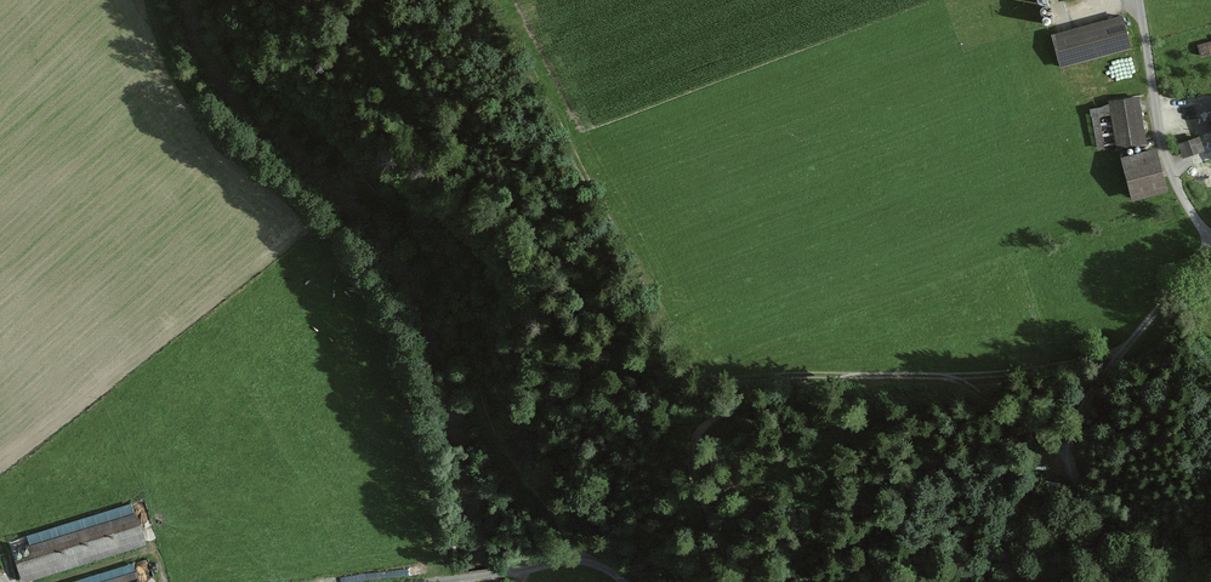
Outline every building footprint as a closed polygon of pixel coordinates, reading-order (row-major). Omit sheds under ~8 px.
[(1123,19),(1055,38),(1064,68),(1132,50),(1123,19)] [(1139,101),(1113,104),(1119,152),(1146,149),(1139,101)] [(1200,141),(1181,148),(1185,160),(1204,153),(1200,141)] [(1156,152),(1123,161),(1134,201),(1167,193),(1156,152)] [(136,514),(15,551),(24,581),(29,581),(146,546),(136,514)] [(109,581),(139,581),(137,574),(109,581)]
